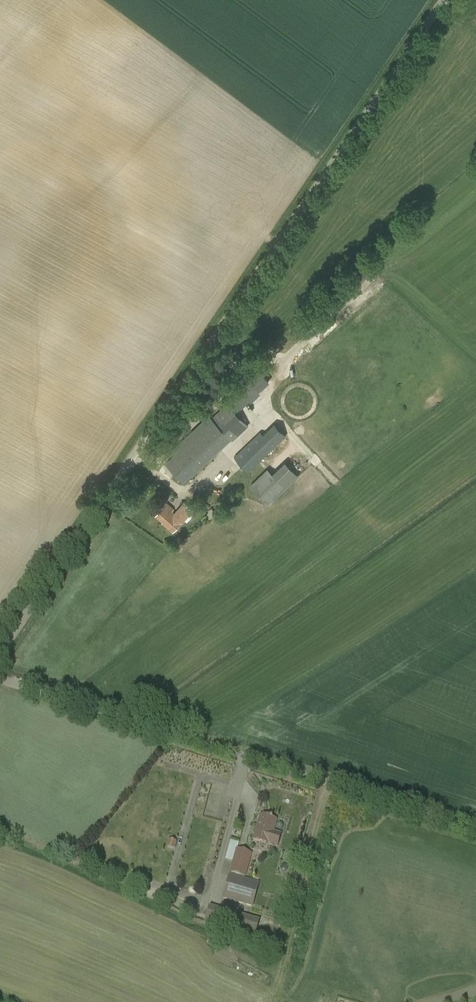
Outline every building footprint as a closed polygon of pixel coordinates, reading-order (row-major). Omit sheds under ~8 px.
[(228,405),(213,419),(165,463),(185,484),(232,439),(233,440),(248,426),(234,412),(257,390),(248,380),(225,401),(228,405)] [(272,420),(238,453),(234,457),(248,472),(287,435),(272,420)] [(272,474),(268,469),(250,486),(268,505),(298,475),(285,461),(272,474)] [(169,526),(168,528),(172,532),(192,510),(184,503),(175,513),(172,511),(174,509),(166,503),(156,515),(169,526)] [(276,820),(261,816),(254,840),(277,847),(281,835),(273,832),(276,820)] [(167,848),(175,850),(177,841),(168,840),(167,848)] [(229,873),(246,878),(252,853),(236,848),(229,873)] [(229,875),(222,899),(253,907),(260,883),(229,875)] [(260,920),(209,906),(205,924),(255,937),(260,920)]
